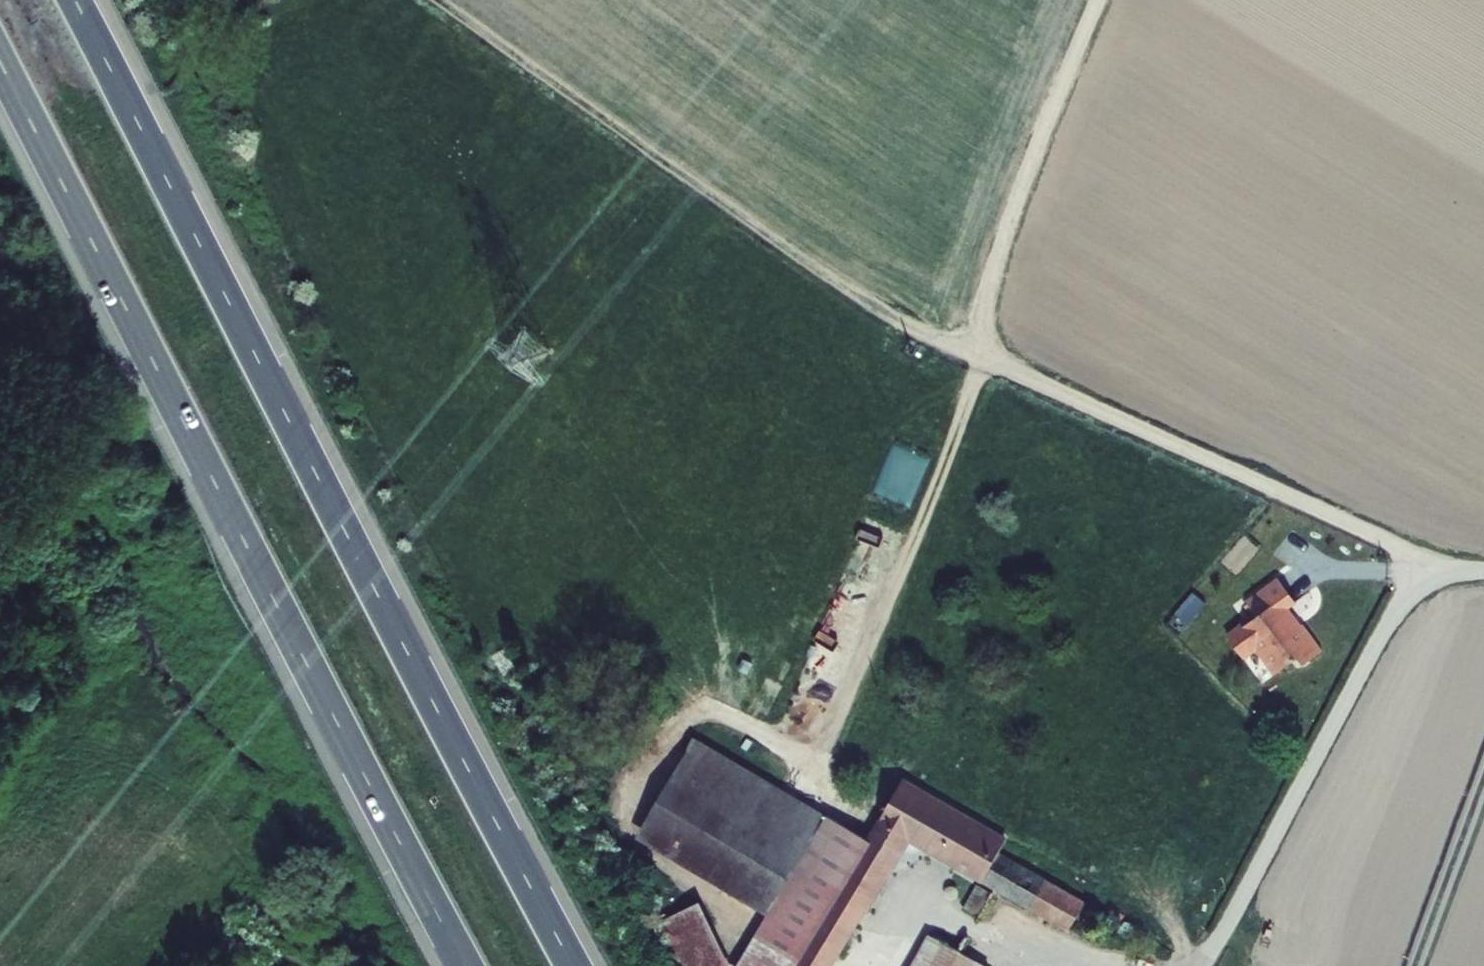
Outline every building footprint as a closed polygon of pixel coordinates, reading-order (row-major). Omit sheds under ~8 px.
[(1313,602),(1294,578),(1262,602),(1273,617),(1245,638),(1259,657),(1274,646),(1294,673),(1315,657),(1321,664),(1340,650),(1320,623),(1316,626),(1303,609),(1313,602)] [(1181,614),(1192,622),(1209,600),(1198,591),(1181,614)] [(712,733),(654,835),(785,910),(753,965),(811,965),(818,954),(847,904),(856,888),(876,853),(887,833),(712,733)] [(876,853),(856,888),(886,905),(925,835),(1017,889),(1085,930),(1101,902),(1004,844),(1011,831),(919,776),(915,784),(887,833),(876,853)] [(984,910),(999,919),(1013,895),(998,886),(984,910)] [(847,904),(875,922),(886,905),(856,888),(847,904)] [(714,903),(675,922),(696,965),(744,965),(714,903)] [(875,922),(847,904),(818,954),(811,965),(851,965),(875,922)] [(951,933),(932,965),(1007,965),(951,933)]
